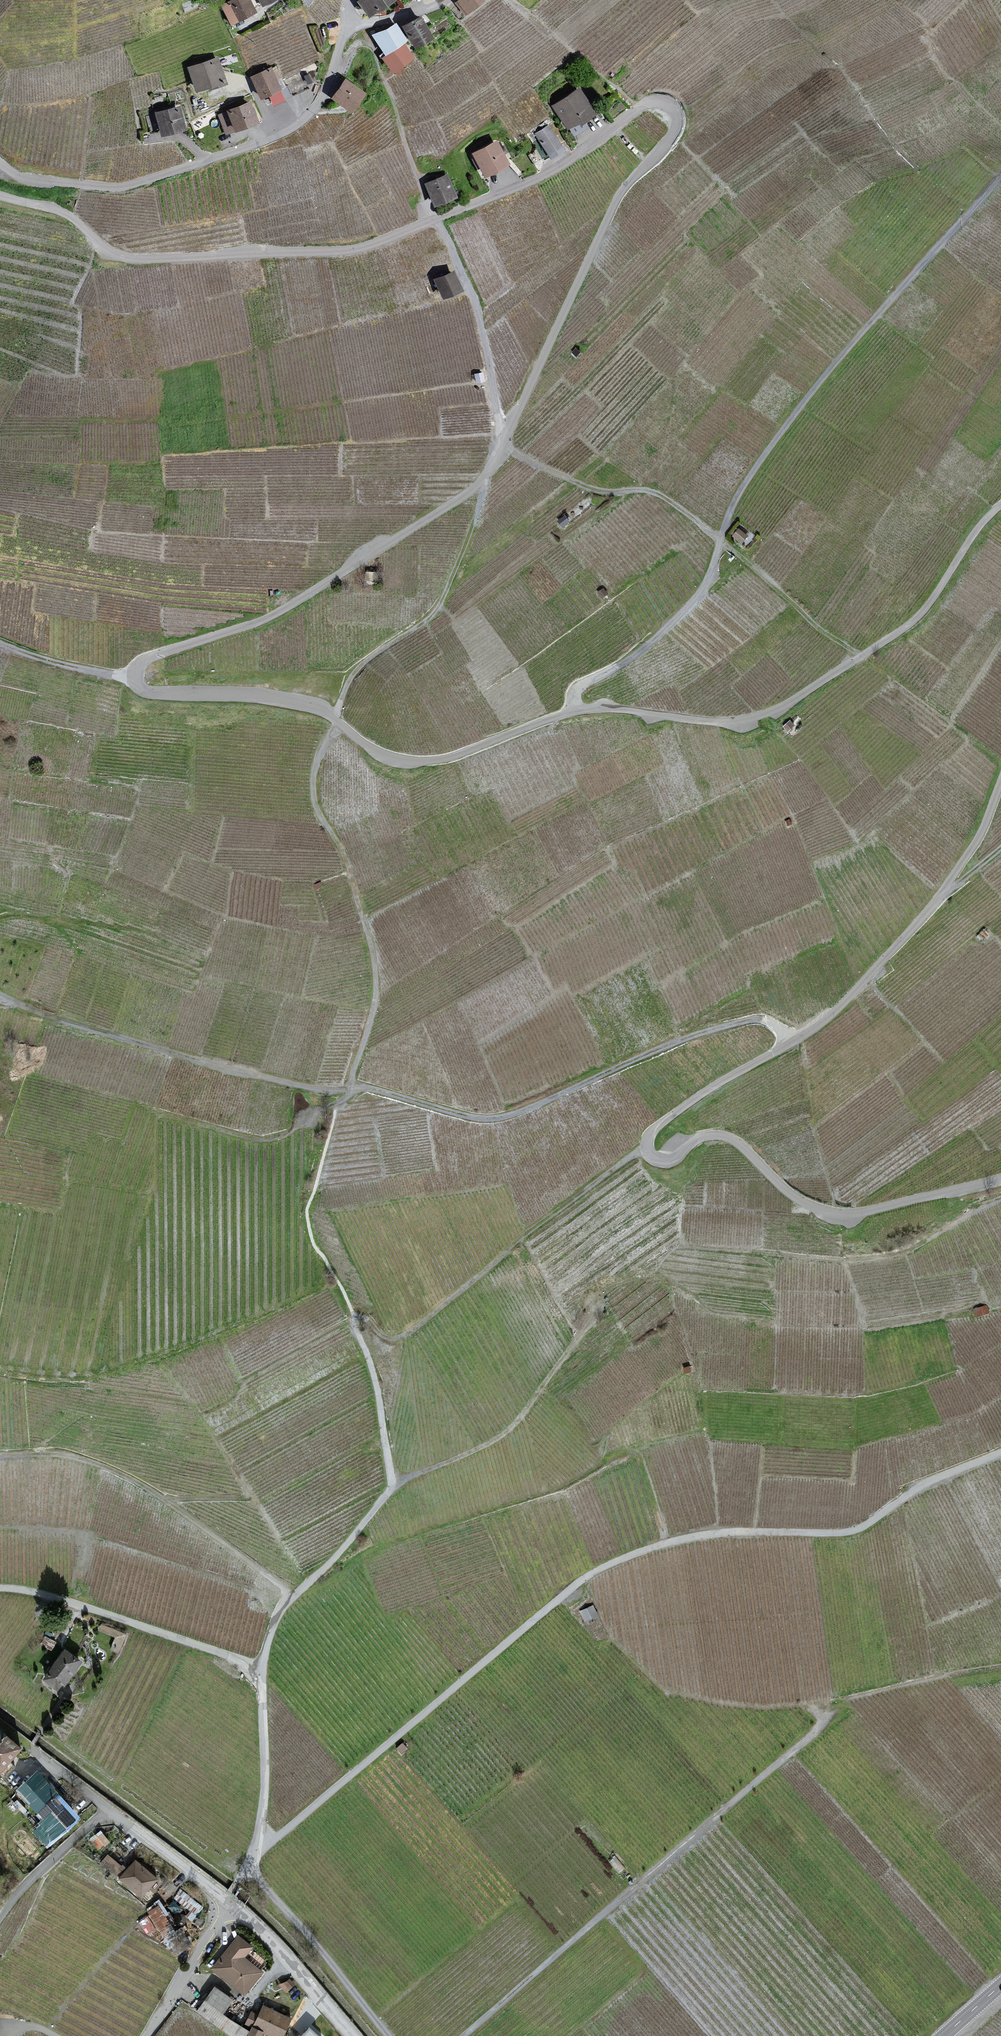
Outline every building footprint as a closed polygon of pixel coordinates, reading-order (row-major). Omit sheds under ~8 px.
[(249,0),(229,0),(221,4),(230,22),(254,10),(249,0)] [(368,14),(389,0),(358,0),(368,14)] [(455,5),(464,16),(483,0),(460,0),(455,5)] [(431,34),(419,15),(403,24),(414,44),(431,34)] [(405,38),(395,22),(373,35),(385,53),(402,41),(405,38)] [(411,55),(402,41),(385,53),(381,55),(391,69),(411,55)] [(224,85),(217,60),(188,68),(195,93),(224,85)] [(277,91),(268,71),(246,81),(263,120),(282,112),(273,92),(277,91)] [(363,91),(344,77),(331,95),(350,108),(363,91)] [(593,110),(578,87),(552,105),(567,127),(593,110)] [(256,124),(249,104),(218,115),(226,136),(256,124)] [(180,133),(174,110),(151,115),(157,139),(180,133)] [(561,145),(548,126),(536,134),(548,154),(561,145)] [(507,161),(495,138),(472,151),(484,173),(507,161)] [(454,195),(446,174),(425,183),(434,203),(454,195)] [(461,287),(452,270),(435,278),(443,296),(461,287)] [(482,372),(474,373),(475,382),(483,380),(482,372)] [(558,521),(562,527),(568,522),(564,516),(558,521)] [(739,529),(733,536),(741,543),(747,536),(739,529)] [(783,727),(787,732),(794,726),(790,721),(783,727)] [(101,1624),(99,1631),(115,1638),(110,1651),(118,1654),(126,1635),(101,1624)] [(83,1662),(65,1649),(42,1680),(58,1692),(62,1686),(64,1687),(83,1662)] [(21,1751),(0,1732),(0,1774),(21,1751)] [(36,1828),(51,1844),(78,1820),(38,1775),(18,1793),(44,1822),(36,1828)] [(90,1837),(98,1848),(109,1839),(101,1828),(90,1837)] [(117,1872),(124,1865),(109,1852),(102,1859),(117,1872)] [(134,1862),(118,1880),(139,1902),(157,1882),(134,1862)] [(157,1909),(146,1916),(163,1941),(175,1936),(157,1909)] [(252,1950),(237,1938),(210,1972),(243,1999),(262,1976),(245,1960),(252,1950)] [(213,1989),(195,2015),(226,2035),(248,2035),(249,2034),(223,2017),(234,2003),(213,1989)] [(251,2030),(263,2035),(264,2035),(282,2035),(292,2022),(262,2008),(251,2030)]
